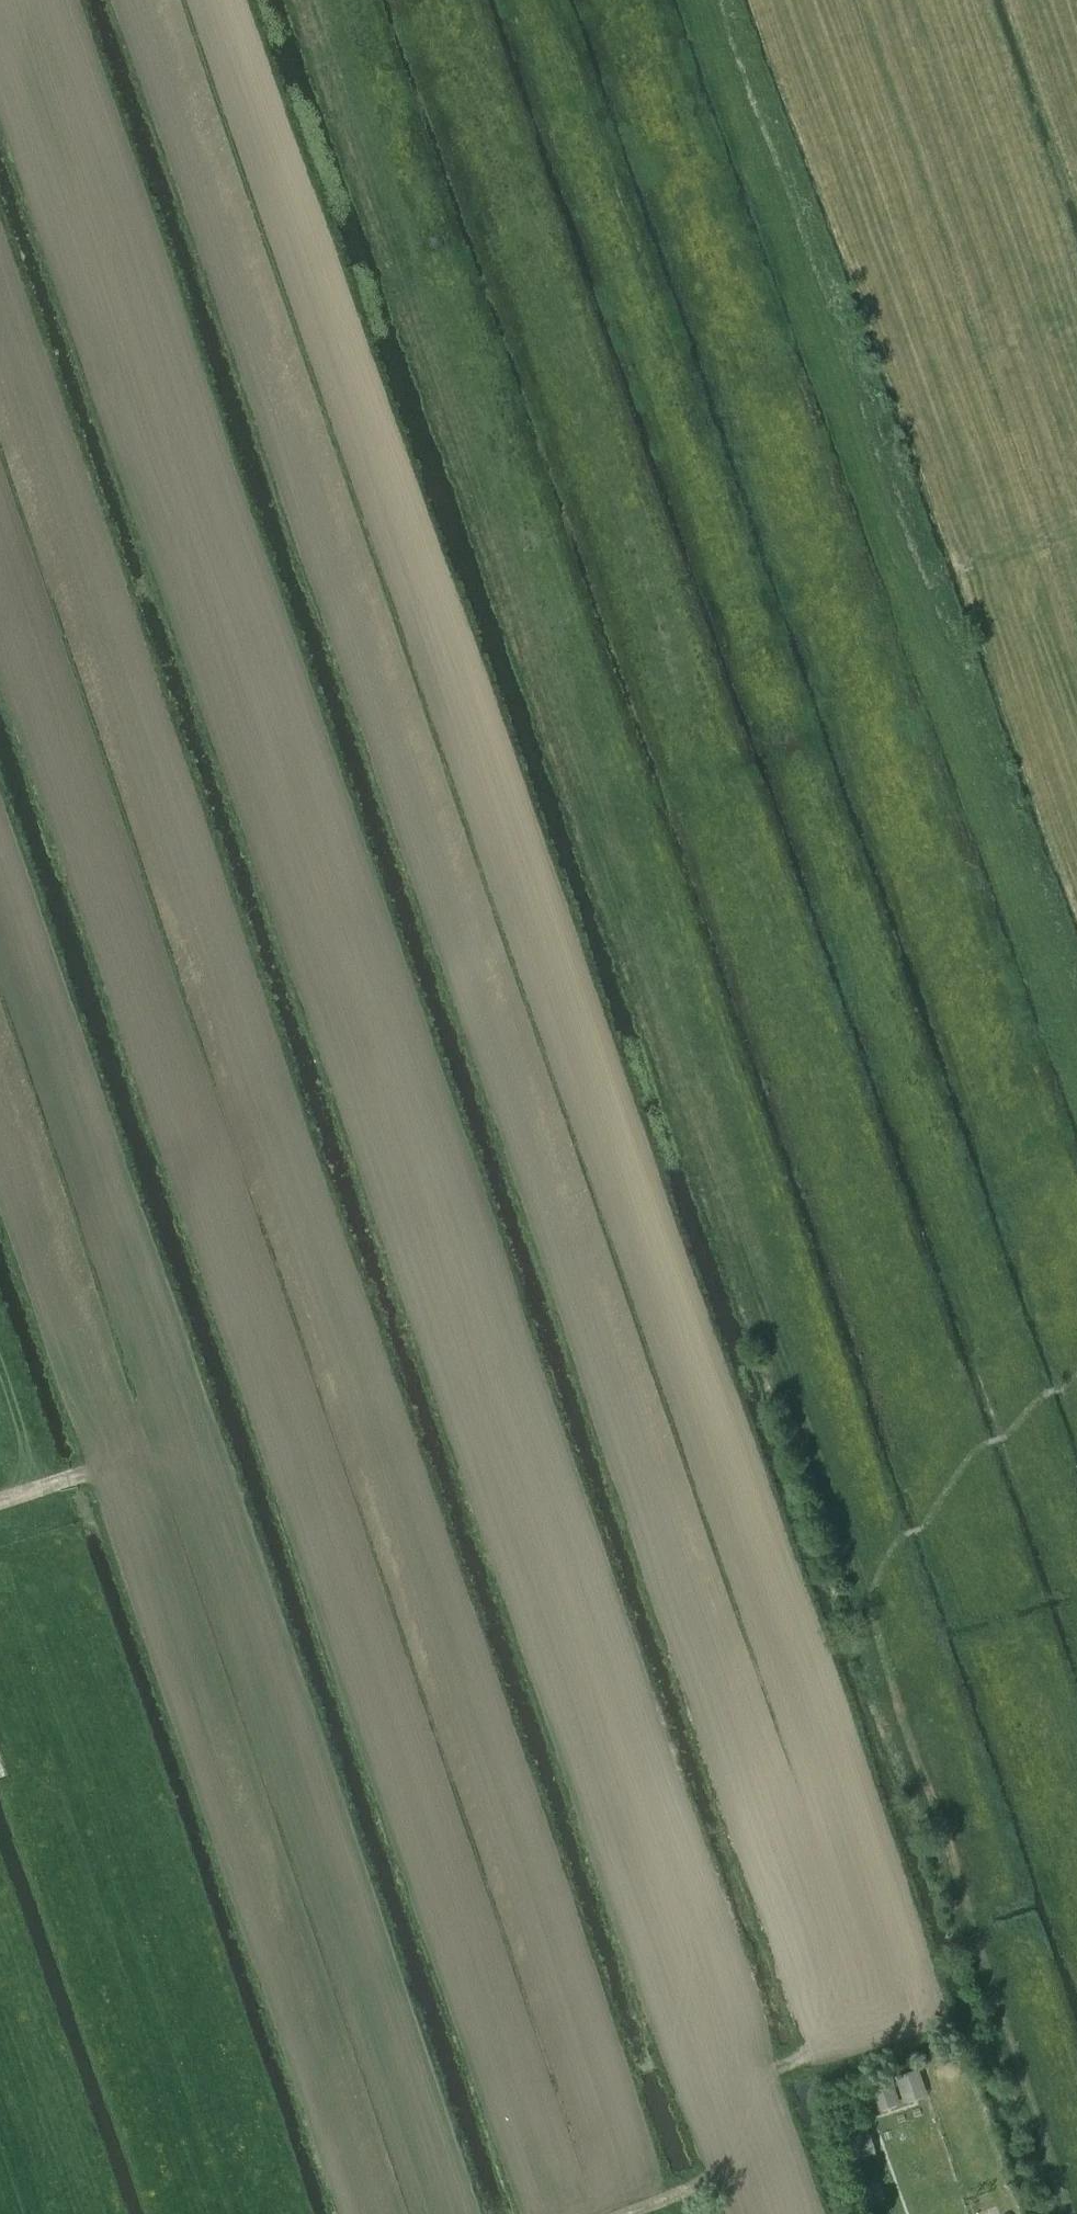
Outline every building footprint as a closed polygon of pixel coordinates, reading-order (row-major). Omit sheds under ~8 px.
[(917,2069),(896,2076),(905,2102),(926,2095),(917,2069)] [(890,2078),(869,2085),(878,2112),(899,2104),(890,2078)] [(869,2131),(843,2139),(850,2161),(876,2152),(869,2131)]
